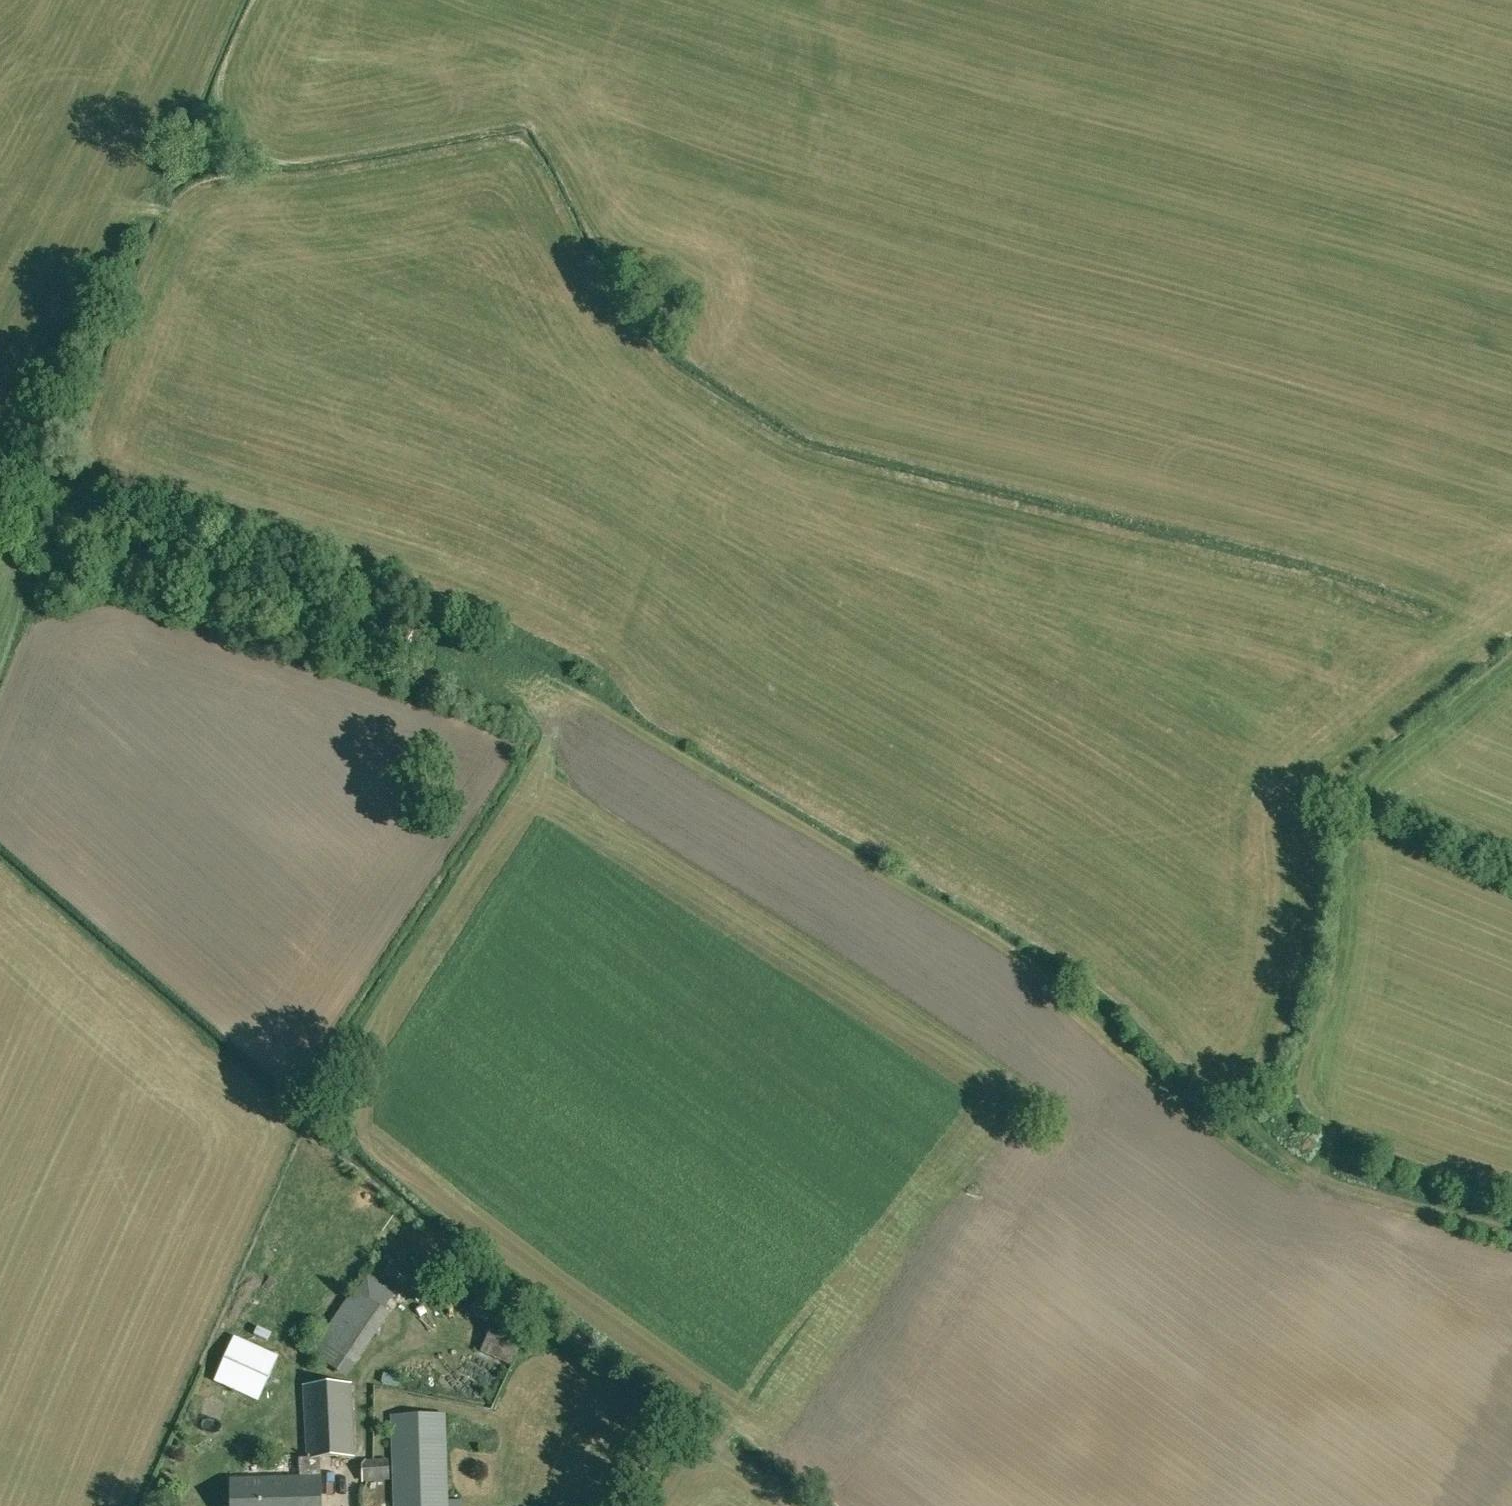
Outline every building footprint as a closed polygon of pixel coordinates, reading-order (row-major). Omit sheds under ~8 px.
[(354,1287),(319,1353),(358,1373),(393,1307),(354,1287)] [(499,1310),(481,1354),(512,1366),(530,1323),(499,1310)] [(277,1357),(234,1338),(216,1381),(259,1400),(277,1357)] [(309,1458),(299,1458),(299,1477),(229,1479),(230,1505),(321,1505),(320,1476),(320,1459),(355,1457),(350,1384),(304,1387),(309,1458)] [(458,1469),(445,1470),(443,1414),(393,1416),(397,1505),(460,1505),(458,1469)] [(390,1480),(390,1458),(361,1460),(363,1482),(390,1480)]
